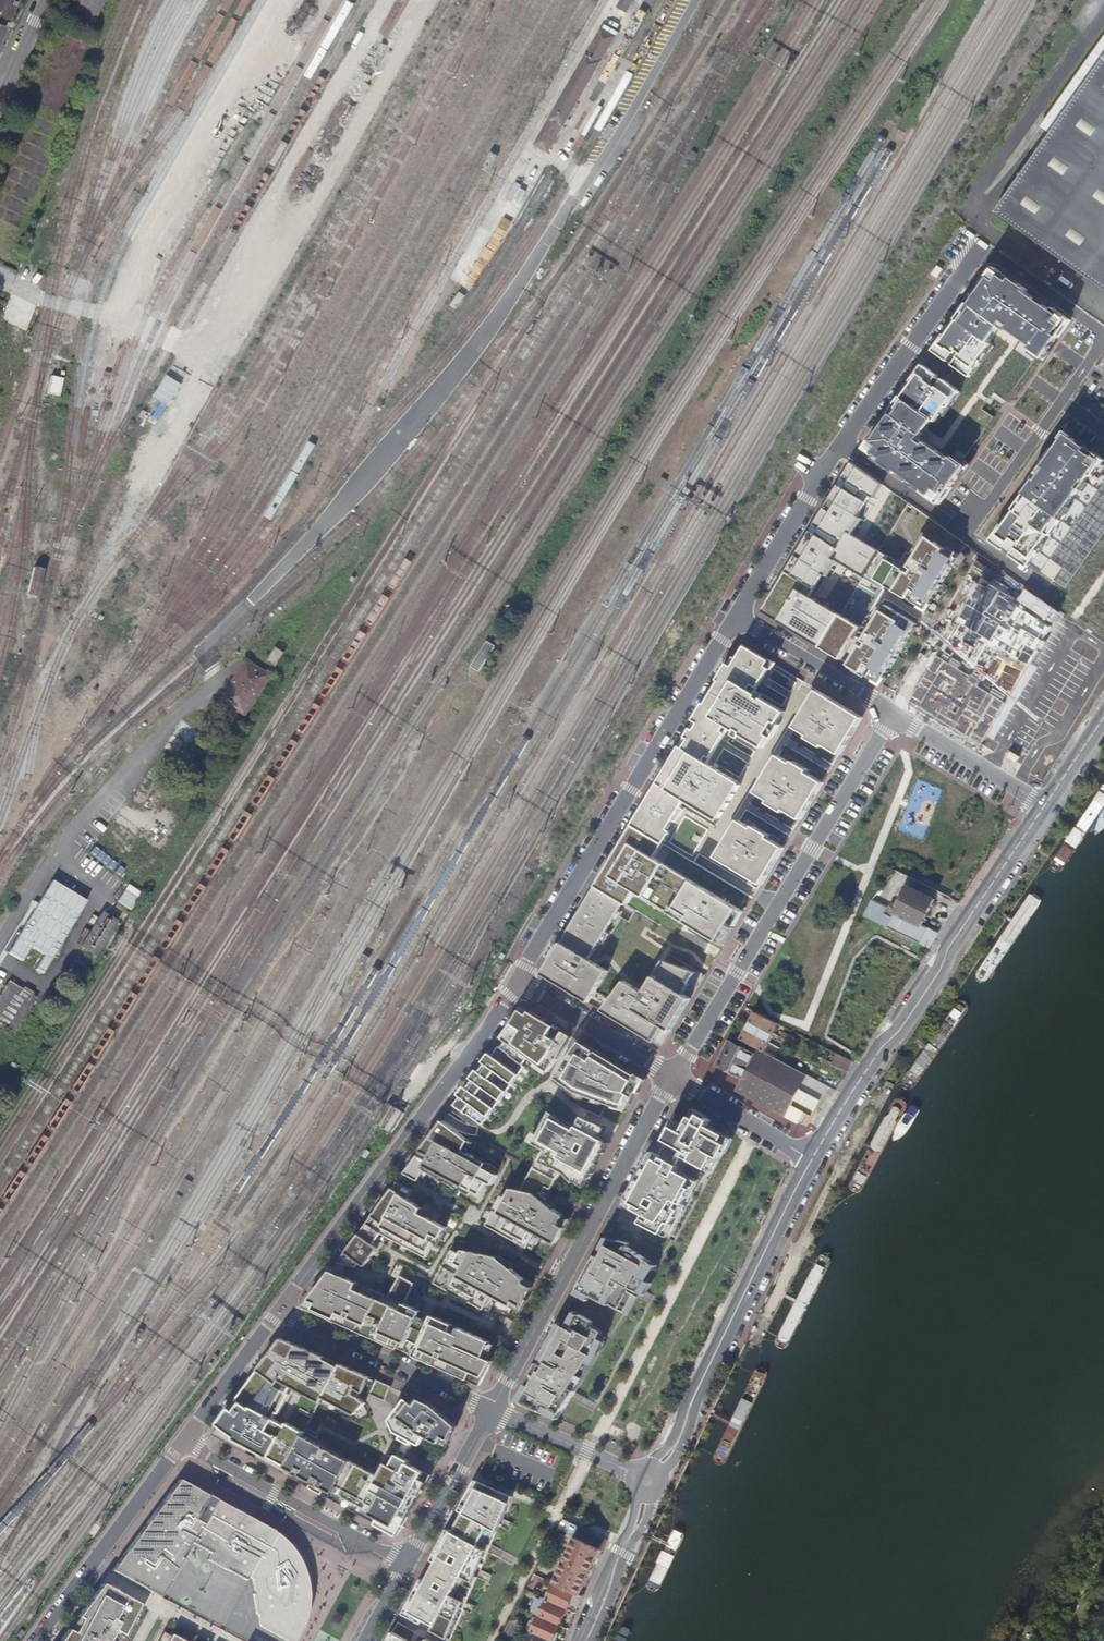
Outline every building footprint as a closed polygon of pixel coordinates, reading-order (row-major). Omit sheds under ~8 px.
[(8,21),(18,0),(0,0),(0,17),(8,21)] [(617,8),(627,13),(634,0),(621,0),(617,8)] [(1052,134),(1088,84),(1103,63),(1103,41),(1082,71),(1042,127),(1052,134)] [(1088,84),(1052,134),(996,212),(1103,290),(1103,63),(1088,84)] [(693,151),(688,157),(693,161),(697,154),(693,151)] [(573,218),(569,224),(575,228),(578,222),(573,218)] [(947,334),(935,350),(950,361),(951,360),(956,363),(952,369),(954,371),(952,375),(989,401),(995,392),(1007,400),(1040,353),(1045,357),(1072,319),(1054,307),(1053,309),(1027,291),(1029,289),(1012,277),(1010,281),(1004,276),(1006,274),(995,266),(983,282),(985,284),(949,335),(947,334)] [(36,281),(30,276),(27,281),(33,285),(36,281)] [(940,375),(925,364),(913,381),(916,383),(879,434),(877,432),(865,448),(876,456),(878,454),(884,458),(882,461),(890,467),(897,473),(925,489),(923,491),(941,504),(967,466),(962,462),(996,416),(984,408),(989,401),(952,375),(949,373),(944,380),(939,376),(940,375)] [(63,379),(51,376),(46,394),(59,397),(63,379)] [(992,540),(1006,550),(1006,549),(1018,557),(1017,558),(1030,566),(1032,563),(1067,587),(1103,534),(1103,462),(1103,458),(1068,432),(1045,465),(1042,463),(1023,490),(1028,494),(1006,525),(1004,524),(992,540)] [(852,470),(762,620),(819,655),(907,507),(852,470)] [(907,507),(819,655),(893,699),(977,556),(907,507)] [(44,569),(34,566),(27,594),(28,594),(27,597),(35,599),(36,596),(37,596),(44,569)] [(741,637),(617,846),(678,883),(798,671),(741,637)] [(286,652),(277,647),(269,660),(277,666),(286,652)] [(273,675),(247,660),(222,700),(247,716),(273,675)] [(817,681),(780,742),(839,772),(873,714),(817,681)] [(187,748),(176,760),(181,764),(192,752),(187,748)] [(771,754),(735,815),(793,845),(828,787),(771,754)] [(723,830),(687,891),(745,922),(780,864),(723,830)] [(86,902),(52,881),(8,953),(22,961),(31,946),(45,955),(35,970),(42,974),(86,902)] [(593,881),(559,938),(591,957),(625,900),(593,881)] [(142,894),(128,885),(117,901),(131,910),(142,894)] [(894,914),(921,927),(923,922),(935,899),(908,886),(896,910),(894,914)] [(871,903),(864,916),(888,927),(894,914),(896,910),(890,908),(873,899),(871,903)] [(85,939),(81,946),(83,948),(80,952),(83,953),(85,949),(94,954),(92,957),(95,960),(118,921),(102,912),(98,918),(93,915),(88,923),(93,926),(90,931),(85,928),(80,936),(85,939)] [(923,922),(921,927),(894,914),(888,927),(921,943),(925,946),(929,948),(940,931),(923,922)] [(539,971),(590,1002),(610,968),(591,957),(559,938),(539,971)] [(663,960),(656,972),(678,985),(688,990),(699,970),(663,960)] [(678,985),(656,972),(645,992),(633,1012),(671,1035),(695,994),(688,990),(678,985)] [(0,995),(0,1023),(15,1032),(36,998),(32,996),(33,993),(24,987),(23,989),(9,981),(0,995)] [(626,981),(604,1010),(665,1047),(671,1035),(633,1012),(645,992),(626,981)] [(598,990),(592,1002),(604,1008),(610,996),(598,990)] [(484,1124),(488,1127),(535,1065),(534,1067),(546,1076),(558,1060),(571,1038),(563,1033),(558,1042),(550,1036),(555,1028),(530,1013),(528,1016),(520,1011),(512,1026),(503,1042),(505,1044),(502,1048),(500,1046),(493,1057),(490,1054),(483,1064),(485,1066),(480,1073),(478,1071),(470,1081),(473,1083),(468,1090),(465,1088),(458,1097),(461,1099),(456,1107),(483,1126),(484,1124)] [(750,1023),(773,1035),(778,1024),(756,1012),(750,1023)] [(746,1032),(768,1044),(773,1035),(750,1023),(746,1032)] [(741,1041),(757,1049),(763,1052),(768,1044),(746,1032),(741,1041)] [(730,1042),(718,1066),(743,1079),(737,1092),(803,1124),(809,1112),(813,1115),(828,1085),(763,1052),(757,1049),(755,1054),(730,1042)] [(613,1110),(625,1114),(643,1082),(630,1074),(580,1043),(556,1080),(579,1098),(583,1100),(585,1098),(593,1100),(592,1103),(602,1106),(603,1104),(614,1108),(613,1110)] [(847,1073),(854,1063),(838,1054),(832,1065),(847,1073)] [(842,1081),(847,1073),(832,1065),(827,1073),(842,1081)] [(392,1134),(405,1113),(393,1106),(379,1126),(392,1134)] [(676,1121),(665,1141),(689,1154),(686,1160),(712,1175),(732,1139),(709,1126),(711,1121),(695,1111),(686,1127),(676,1121)] [(544,1172),(558,1180),(561,1175),(565,1177),(575,1186),(585,1189),(608,1147),(600,1143),(608,1128),(593,1122),(583,1118),(575,1132),(552,1115),(534,1148),(544,1153),(535,1168),(544,1172)] [(445,1120),(405,1173),(419,1180),(424,1170),(440,1178),(442,1173),(450,1177),(447,1182),(455,1186),(458,1182),(465,1186),(463,1191),(470,1195),(473,1190),(480,1194),(488,1181),(493,1184),(499,1174),(486,1166),(489,1161),(472,1153),(465,1149),(471,1139),(445,1120)] [(465,1149),(472,1153),(478,1142),(471,1138),(471,1139),(465,1149)] [(681,1168),(652,1152),(624,1205),(644,1216),(640,1224),(669,1239),(671,1237),(700,1183),(679,1172),(681,1168)] [(508,1197),(500,1212),(495,1210),(487,1225),(503,1233),(505,1229),(513,1233),(511,1237),(528,1247),(537,1232),(541,1234),(557,1243),(566,1228),(560,1224),(565,1215),(556,1208),(545,1202),(548,1198),(549,1196),(544,1194),(549,1185),(554,1188),(558,1180),(544,1172),(535,1168),(522,1192),(513,1188),(508,1197)] [(442,1173),(440,1178),(447,1182),(450,1177),(442,1173)] [(399,1182),(340,1262),(348,1264),(357,1266),(361,1262),(366,1266),(379,1248),(374,1244),(382,1233),(388,1236),(391,1230),(399,1234),(396,1240),(404,1244),(407,1239),(414,1243),(411,1249),(427,1257),(436,1238),(432,1236),(433,1233),(442,1237),(447,1227),(421,1213),(423,1208),(409,1198),(414,1190),(399,1182)] [(458,1182),(455,1186),(463,1191),(465,1186),(458,1182)] [(544,1194),(549,1196),(554,1188),(549,1185),(544,1194)] [(500,1212),(508,1197),(504,1194),(495,1210),(500,1212)] [(545,1202),(556,1208),(558,1204),(548,1198),(545,1202)] [(560,1224),(566,1228),(570,1219),(565,1215),(560,1224)] [(505,1229),(503,1233),(511,1237),(513,1233),(505,1229)] [(391,1230),(388,1236),(396,1240),(399,1234),(391,1230)] [(537,1232),(528,1247),(533,1250),(541,1234),(537,1232)] [(607,1238),(518,1400),(559,1418),(641,1292),(646,1295),(654,1283),(649,1280),(659,1266),(631,1247),(631,1243),(607,1238)] [(407,1239),(404,1244),(411,1249),(414,1243),(407,1239)] [(464,1250),(462,1254),(453,1250),(448,1258),(451,1259),(448,1263),(446,1262),(440,1273),(444,1275),(439,1285),(452,1291),(455,1285),(473,1294),(469,1301),(484,1309),(493,1294),(498,1297),(513,1305),(515,1301),(523,1305),(533,1287),(525,1283),(527,1279),(513,1269),(512,1270),(505,1267),(507,1263),(500,1258),(499,1257),(464,1250)] [(525,1283),(533,1287),(535,1282),(514,1266),(516,1264),(503,1254),(500,1258),(507,1263),(505,1267),(512,1270),(513,1269),(527,1279),(525,1283)] [(348,1264),(340,1262),(333,1271),(343,1276),(348,1264)] [(333,1271),(307,1306),(438,1364),(438,1363),(469,1377),(481,1382),(485,1376),(494,1361),(490,1359),(485,1357),(492,1342),(460,1328),(457,1334),(453,1332),(456,1326),(433,1315),(430,1322),(419,1317),(422,1310),(406,1304),(415,1283),(401,1275),(390,1296),(366,1286),(363,1292),(356,1289),(359,1283),(343,1276),(333,1271)] [(444,1275),(440,1273),(435,1282),(439,1285),(444,1275)] [(366,1286),(359,1283),(356,1289),(363,1292),(366,1286)] [(455,1285),(452,1291),(469,1301),(473,1294),(455,1285)] [(493,1294),(484,1309),(490,1312),(498,1297),(493,1294)] [(433,1315),(422,1310),(419,1317),(430,1322),(433,1315)] [(446,1445),(460,1419),(410,1395),(391,1419),(397,1432),(404,1435),(402,1438),(408,1441),(399,1458),(393,1454),(383,1473),(307,1432),(327,1396),(359,1413),(369,1402),(365,1394),(366,1391),(385,1399),(392,1387),(285,1337),(219,1425),(236,1436),(235,1439),(288,1466),(380,1517),(377,1525),(397,1536),(431,1473),(415,1464),(417,1459),(412,1456),(419,1443),(435,1452),(440,1442),(446,1445)] [(497,1344),(492,1342),(485,1357),(490,1359),(497,1344)] [(112,1570),(152,1592),(160,1596),(172,1580),(171,1578),(184,1560),(180,1556),(191,1541),(212,1553),(208,1560),(247,1581),(249,1577),(252,1579),(255,1594),(252,1594),(255,1615),(257,1614),(260,1627),(286,1640),(295,1640),(302,1627),(307,1611),(308,1595),(306,1578),(301,1564),(296,1555),(290,1546),(284,1540),(277,1533),(272,1530),(213,1497),(179,1479),(112,1570)] [(490,1548),(512,1496),(475,1480),(459,1510),(464,1513),(454,1532),(449,1529),(432,1560),(437,1562),(427,1581),(422,1579),(403,1614),(413,1620),(411,1624),(409,1628),(398,1622),(388,1640),(449,1640),(490,1548)] [(566,1533),(571,1522),(564,1519),(559,1530),(566,1533)] [(571,1549),(555,1583),(580,1594),(589,1574),(590,1572),(600,1550),(603,1551),(609,1540),(582,1527),(576,1538),(574,1537),(568,1548),(571,1549)] [(560,1544),(566,1533),(559,1530),(553,1541),(560,1544)] [(102,1583),(77,1616),(80,1617),(72,1632),(68,1629),(59,1640),(107,1640),(111,1634),(113,1629),(123,1634),(131,1618),(136,1621),(140,1613),(135,1611),(139,1604),(102,1583)] [(555,1583),(547,1599),(567,1608),(570,1602),(578,1606),(583,1596),(580,1594),(555,1583)] [(547,1599),(539,1616),(559,1624),(567,1608),(547,1599)] [(135,1611),(140,1613),(144,1606),(139,1604),(135,1611)] [(68,1629),(72,1632),(80,1617),(77,1616),(68,1629)] [(514,1616),(511,1622),(518,1625),(521,1620),(514,1616)] [(539,1616),(531,1631),(552,1640),(559,1624),(539,1616)] [(111,1634),(123,1640),(125,1640),(136,1621),(131,1618),(123,1634),(113,1629),(111,1634)] [(519,1625),(518,1625),(511,1622),(502,1638),(509,1640),(511,1640),(519,1625)] [(164,1630),(158,1640),(184,1640),(164,1630)] [(527,1640),(551,1640),(552,1640),(531,1631),(527,1640)]
